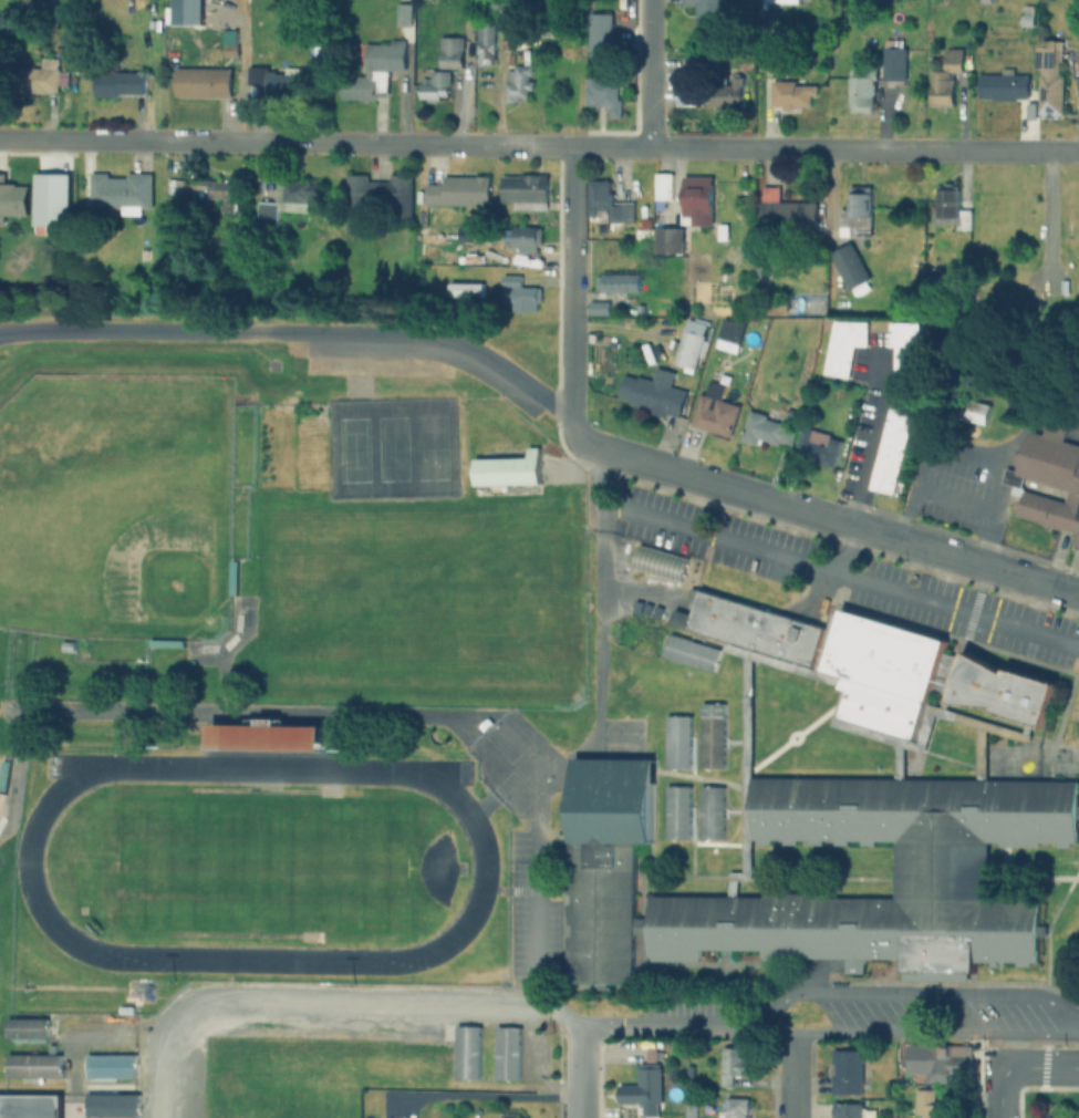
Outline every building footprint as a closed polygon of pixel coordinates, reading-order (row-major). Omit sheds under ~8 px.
[(486,9),(512,9),(512,0),(486,0),(486,9)] [(682,4),(682,0),(727,0),(726,32),(694,31),(694,18),(696,18),(696,4),(682,4)] [(397,4),(411,4),(411,27),(397,25),(397,4)] [(588,13),(611,13),(611,48),(588,48),(588,13)] [(1020,15),(1034,15),(1034,28),(1020,27),(1020,15)] [(476,22),(492,22),(492,42),(476,42),(476,22)] [(225,33),(238,33),(237,55),(225,55),(225,33)] [(439,37),(463,37),(463,68),(439,66),(439,37)] [(366,44),(391,44),(391,40),(406,40),(406,71),(374,71),(373,99),(340,99),(340,75),(365,75),(366,44)] [(881,45),(906,46),(906,81),(880,81),(881,45)] [(1038,46),(1064,46),(1064,62),(1059,62),(1059,75),(1062,75),(1062,113),(1059,113),(1059,118),(1044,118),(1044,113),(1039,113),(1039,74),(1042,74),(1042,68),(1038,68),(1038,46)] [(944,70),(944,49),(962,49),(961,71),(944,70)] [(769,55),(779,55),(779,79),(769,79),(769,55)] [(19,66),(42,69),(42,60),(59,61),(56,95),(32,93),(32,97),(17,96),(19,66)] [(531,82),(531,90),(527,90),(527,97),(513,97),(513,103),(504,103),(505,71),(512,71),(512,65),(530,65),(530,75),(527,75),(527,82),(531,82)] [(248,66),(267,66),(267,70),(276,70),(276,74),(300,74),(300,66),(314,66),(314,101),(248,101),(248,66)] [(175,68),(231,69),(231,95),(174,95),(175,68)] [(95,70),(145,71),(145,94),(120,94),(120,99),(95,97),(95,70)] [(849,71),(874,71),(873,112),(848,111),(849,71)] [(930,71),(947,71),(947,80),(954,80),(954,108),(930,107),(930,71)] [(430,72),(450,72),(450,86),(448,86),(447,96),(439,96),(439,101),(419,101),(419,84),(423,84),(423,79),(430,80),(430,72)] [(977,74),(1029,75),(1028,99),(977,97),(977,74)] [(716,75),(743,76),(743,107),(716,107),(716,75)] [(587,77),(621,77),(621,118),(609,118),(609,105),(587,105),(587,77)] [(677,81),(697,81),(697,106),(676,106),(677,81)] [(784,85),(817,85),(817,95),(810,95),(810,108),(784,108),(784,85)] [(121,207),(90,207),(90,172),(108,173),(108,177),(126,178),(126,173),(152,173),(152,208),(142,208),(141,215),(121,215),(121,207)] [(345,173),(367,174),(367,182),(388,183),(390,175),(411,176),(409,220),(392,220),(392,207),(365,206),(365,219),(344,218),(345,173)] [(655,173),(673,173),(673,199),(654,199),(655,173)] [(501,176),(520,176),(520,174),(544,174),(543,203),(500,201),(501,176)] [(426,184),(443,185),(443,175),(490,177),(489,206),(425,204),(426,184)] [(679,224),(681,177),(710,177),(710,224),(679,224)] [(175,179),(235,180),(235,213),(222,213),(222,198),(208,197),(208,190),(194,189),(194,197),(174,197),(175,179)] [(613,201),(633,201),(633,222),(608,222),(608,215),(588,215),(588,179),(613,179),(613,201)] [(273,203),(276,183),(283,184),(284,180),(311,182),(310,185),(321,185),(321,197),(310,197),(309,214),(279,211),(278,227),(257,226),(259,201),(273,203)] [(954,220),(937,220),(938,186),(959,186),(958,209),(971,209),(971,230),(954,230),(954,220)] [(760,200),(762,200),(762,187),(779,187),(779,200),(816,201),(816,229),(760,229),(760,200)] [(849,187),(872,187),(871,237),(840,237),(840,209),(848,209),(849,187)] [(9,228),(0,228),(0,190),(9,190),(9,228)] [(508,229),(513,229),(513,227),(538,227),(538,253),(513,252),(513,246),(508,246),(508,229)] [(654,251),(654,228),(683,228),(683,252),(654,251)] [(850,244),(868,279),(848,289),(830,253),(850,244)] [(502,273),(521,275),(521,287),(541,288),(541,302),(538,302),(538,312),(510,312),(511,303),(501,303),(502,273)] [(602,273),(639,273),(637,292),(602,292),(602,273)] [(449,283),(484,284),(484,297),(449,297),(449,283)] [(589,301),(606,301),(606,313),(589,313),(589,301)] [(724,318),(746,324),(737,355),(715,348),(724,318)] [(822,374),(833,320),(868,321),(867,348),(854,346),(848,380),(822,374)] [(910,421),(892,495),(869,489),(892,389),(892,348),(888,348),(888,322),(916,322),(916,394),(912,412),(917,413),(916,423),(910,421)] [(674,362),(684,329),(705,335),(695,368),(674,362)] [(636,376),(652,382),(656,368),(673,373),(668,386),(687,392),(679,416),(665,412),(664,417),(646,412),(649,406),(619,397),(625,376),(635,380),(636,376)] [(709,380),(724,384),(719,400),(739,406),(729,438),(689,425),(699,394),(705,395),(709,380)] [(985,424),(957,416),(963,396),(990,405),(985,424)] [(766,417),(781,423),(782,420),(797,424),(790,446),(779,443),(778,446),(759,439),(757,445),(740,439),(749,410),(766,415),(766,417)] [(1062,442),(1078,446),(1078,549),(1071,547),(1076,532),(1016,515),(1024,489),(1064,501),(1067,489),(1024,477),(1020,488),(1000,482),(1005,467),(1016,470),(1028,428),(1044,433),(1046,424),(1066,429),(1062,442)] [(801,426),(841,438),(832,466),(821,463),(822,458),(802,453),(803,448),(796,445),(801,426)] [(539,449),(527,451),(528,458),(474,460),(475,486),(541,484),(539,449)] [(636,544),(686,559),(679,581),(630,566),(636,544)] [(813,667),(671,625),(675,610),(692,615),(695,605),(686,602),(689,588),(697,590),(703,573),(715,577),(710,594),(826,629),(813,667)] [(947,642),(917,741),(842,718),(850,693),(841,691),(844,677),(824,672),(843,611),(947,642)] [(671,635),(720,651),(714,674),(664,659),(671,635)] [(1060,685),(1047,728),(995,713),(997,710),(953,706),(955,686),(959,671),(969,653),(1007,674),(1008,670),(1060,685)] [(701,705),(724,706),(723,768),(699,768),(701,705)] [(666,716),(691,717),(689,769),(665,769),(666,716)] [(325,752),(325,727),(211,726),(211,752),(325,752)] [(751,778),(899,778),(981,779),(1077,779),(1077,847),(1057,847),(1057,841),(1038,841),(1038,846),(999,846),(999,841),(986,841),(986,877),(986,899),(1037,899),(1037,961),(1031,961),(1031,964),(1017,964),(1017,961),(1005,961),(1005,964),(989,964),(989,961),(974,961),(974,971),(903,971),(903,960),(864,960),(863,973),(844,973),(844,960),(761,960),(761,951),(701,951),(701,959),(649,959),(649,934),(641,934),(633,934),(633,983),(572,982),(572,980),(567,980),(568,935),(572,935),(572,924),(567,924),(567,902),(571,902),(571,894),(568,894),(568,881),(571,881),(571,861),(568,861),(568,841),(573,841),(573,760),(654,760),(654,770),(653,843),(634,843),(634,915),(641,915),(649,915),(649,897),(733,897),(761,898),(761,894),(824,894),(824,898),(893,898),(893,878),(894,841),(875,840),(875,845),(861,845),(861,840),(850,840),(850,845),(836,845),(836,840),(819,840),(819,845),(809,845),(809,840),(797,840),(797,843),(784,843),(784,840),(771,840),(771,843),(759,843),(759,840),(751,840),(751,778)] [(3,761),(0,777),(0,790),(5,791),(10,763),(3,761)] [(666,788),(691,788),(691,839),(666,839),(666,788)] [(698,789),(724,789),(723,839),(698,838),(698,789)] [(7,1019),(46,1019),(48,1038),(7,1038),(7,1019)] [(456,1024),(480,1024),(479,1077),(429,1076),(430,1050),(455,1052),(456,1024)] [(495,1026),(519,1026),(518,1080),(494,1080),(495,1026)] [(928,1044),(950,1044),(950,1057),(971,1057),(971,1074),(950,1074),(950,1075),(928,1075),(928,1044)] [(722,1048),(744,1048),(744,1059),(748,1059),(748,1076),(733,1076),(733,1085),(722,1085),(722,1048)] [(831,1049),(861,1049),(861,1095),(831,1095),(831,1075),(834,1075),(834,1065),(831,1065),(831,1049)] [(6,1054),(62,1055),(62,1076),(6,1076),(6,1054)] [(86,1056),(134,1055),(134,1078),(87,1078),(86,1056)] [(618,1086),(639,1086),(639,1064),(660,1064),(660,1104),(618,1104),(618,1086)] [(956,1106),(956,1117),(923,1117),(923,1114),(913,1114),(913,1090),(934,1090),(934,1106),(956,1106)] [(86,1095),(137,1095),(137,1117),(86,1117),(86,1095)] [(60,1101),(59,1117),(0,1117),(0,1096),(60,1097),(60,1101)] [(745,1114),(745,1117),(716,1117),(716,1105),(725,1105),(725,1098),(747,1098),(747,1114),(745,1114)] [(861,1104),(861,1117),(833,1117),(833,1104),(861,1104)] [(695,1105),(695,1117),(684,1117),(684,1105),(695,1105)]
